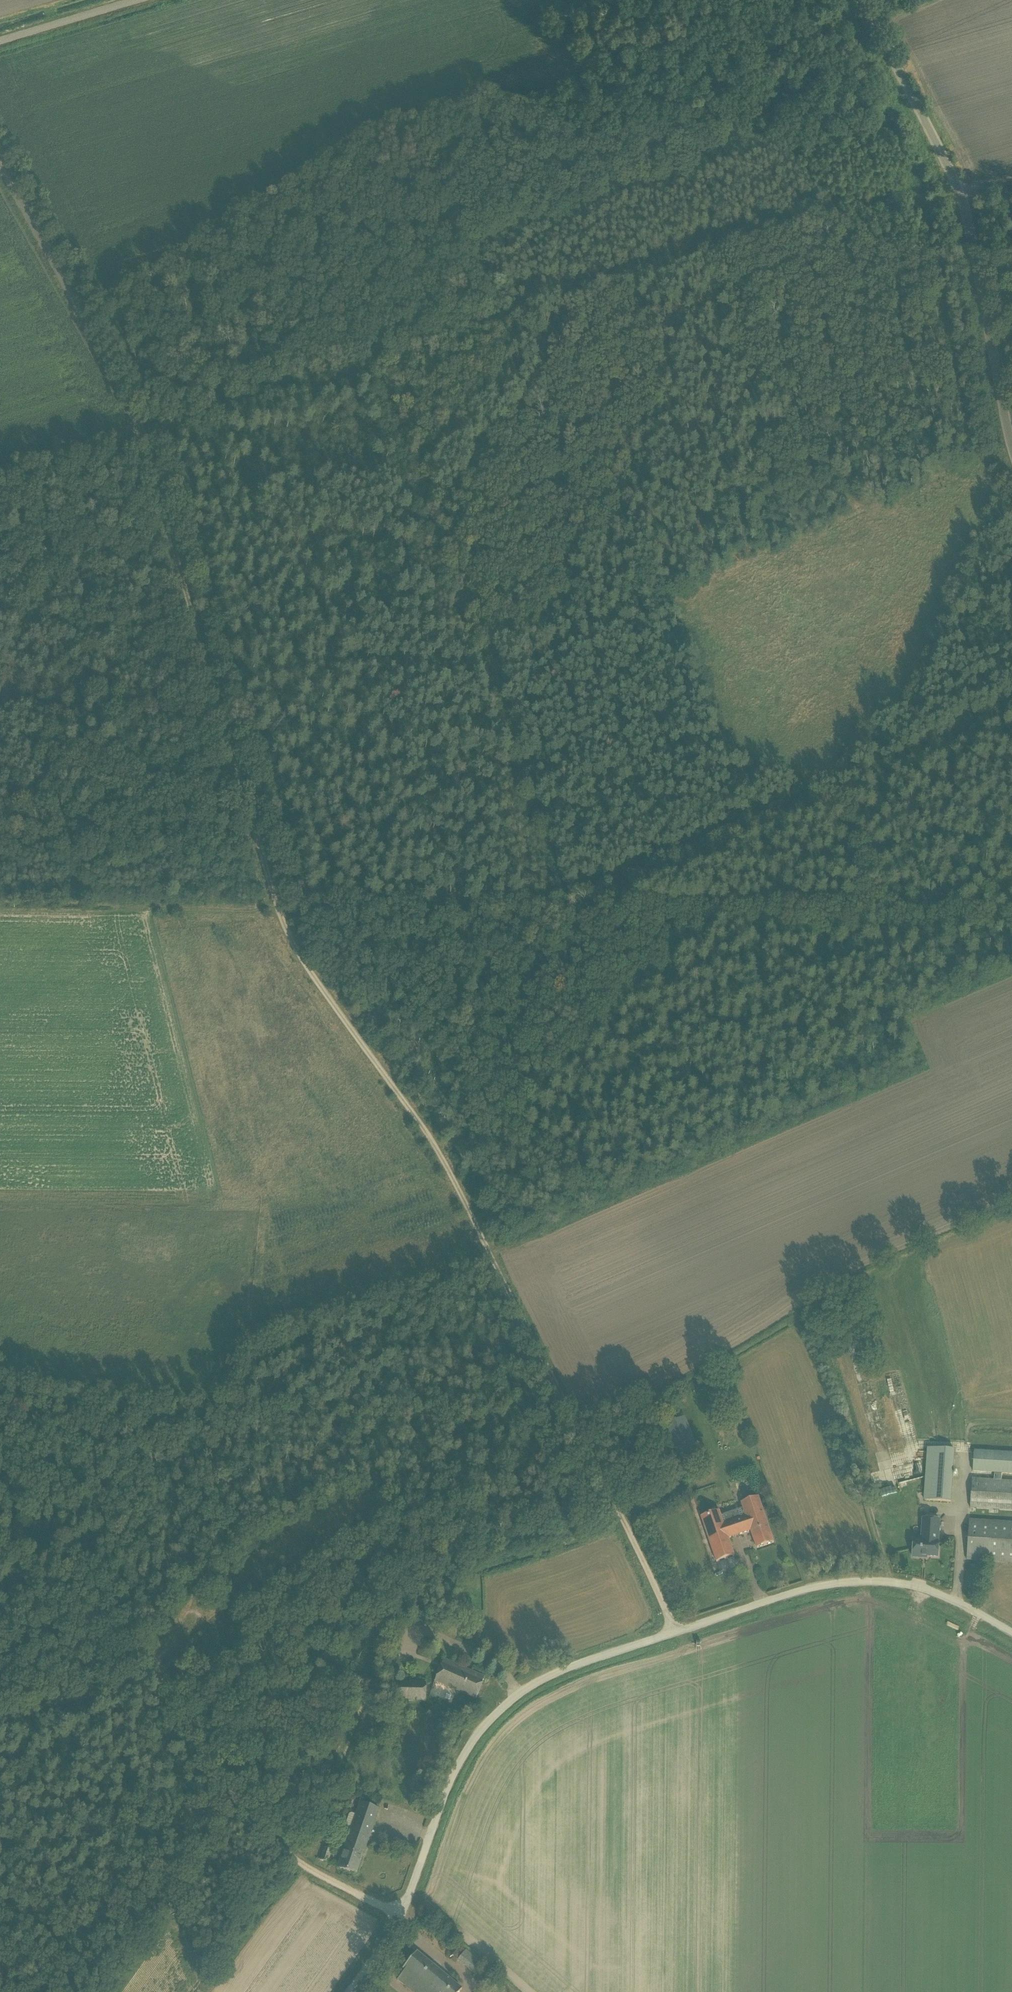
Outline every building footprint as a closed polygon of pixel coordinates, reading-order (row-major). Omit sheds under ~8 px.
[(684,1418),(666,1425),(684,1470),(702,1462),(684,1418)] [(928,1448),(925,1500),(951,1502),(954,1450),(928,1448)] [(973,1472),(994,1473),(1002,1473),(1011,1474),(1011,1453),(974,1450),(973,1472)] [(751,1530),(757,1548),(774,1543),(758,1496),(741,1502),(745,1515),(723,1523),(729,1538),(751,1530)] [(702,1517),(714,1552),(717,1562),(735,1556),(729,1538),(723,1523),(719,1511),(702,1517)] [(923,1519),(922,1540),(914,1540),(913,1557),(922,1558),(923,1556),(938,1557),(939,1543),(938,1543),(940,1520),(923,1519)] [(970,1520),(969,1552),(976,1552),(976,1561),(1011,1562),(1011,1521),(970,1520)] [(483,1630),(474,1626),(468,1638),(477,1642),(483,1630)] [(476,1699),(484,1678),(442,1661),(433,1682),(476,1699)] [(386,1701),(425,1702),(425,1682),(387,1681),(386,1701)] [(255,1737),(266,1744),(270,1737),(274,1740),(277,1736),(262,1726),(255,1737)] [(356,1874),(378,1809),(361,1802),(356,1815),(352,1814),(350,1815),(347,1824),(348,1826),(352,1828),(338,1868),(356,1874)] [(332,1850),(330,1850),(331,1847),(326,1845),(325,1848),(324,1848),(320,1861),(328,1863),(332,1850)] [(475,1975),(484,1965),(466,1950),(457,1960),(475,1975)] [(416,1952),(402,1969),(404,1971),(397,1980),(411,1991),(458,1991),(460,1989),(416,1952)]
